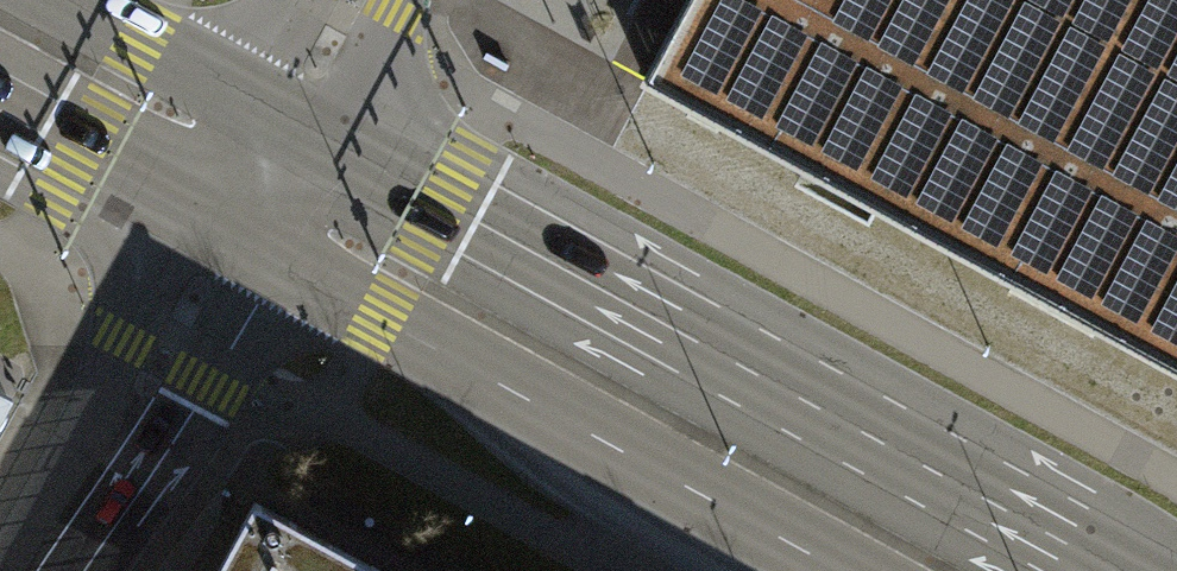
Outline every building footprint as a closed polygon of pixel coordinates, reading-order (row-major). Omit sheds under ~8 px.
[(628,62),(1176,351),(1176,0),(661,0),(628,62)] [(250,521),(223,570),(345,570),(250,521)]
